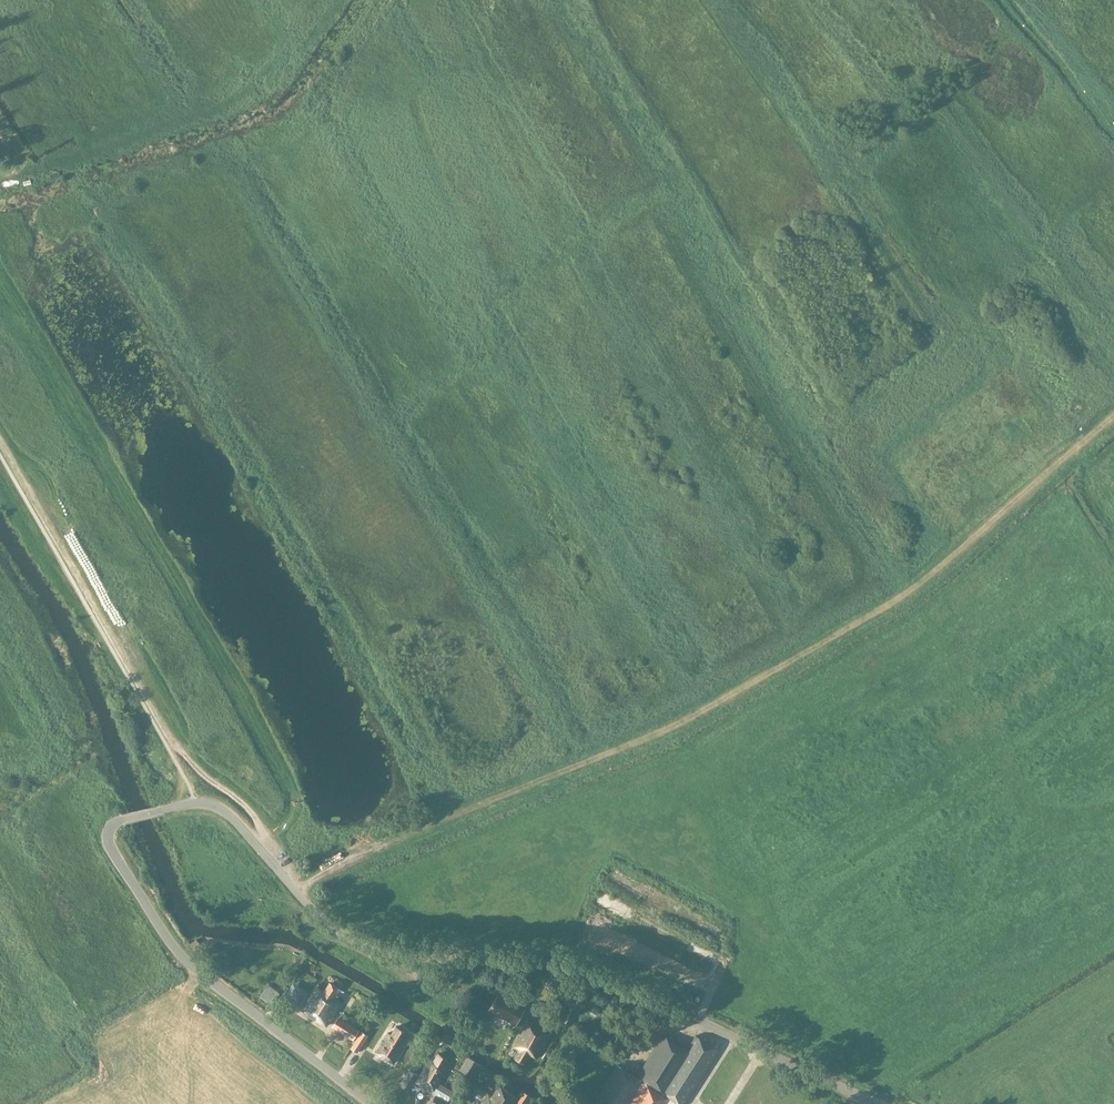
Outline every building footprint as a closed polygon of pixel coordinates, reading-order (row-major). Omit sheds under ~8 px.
[(317,988),(313,994),(302,1012),(327,1027),(341,1003),(334,998),(339,989),(329,983),(324,992),(317,988)] [(278,995),(267,986),(259,996),(271,1005),(278,995)] [(299,1002),(304,990),(293,986),(288,998),(299,1002)] [(517,988),(516,998),(529,1000),(530,990),(517,988)] [(498,993),(489,1010),(516,1025),(525,1008),(498,993)] [(564,1020),(574,1025),(583,1005),(574,1000),(564,1020)] [(353,1041),(359,1031),(339,1017),(331,1027),(353,1041)] [(527,1021),(513,1046),(519,1049),(514,1059),(525,1064),(530,1055),(537,1059),(551,1033),(527,1021)] [(383,1058),(393,1064),(405,1044),(402,1041),(407,1033),(396,1026),(391,1035),(388,1033),(376,1052),(384,1057),(383,1058)] [(362,1032),(350,1048),(358,1053),(369,1037),(362,1032)] [(593,1103),(684,1103),(718,1051),(696,1037),(686,1051),(663,1036),(637,1077),(618,1065),(593,1103)] [(570,1064),(579,1050),(567,1042),(558,1057),(570,1064)] [(629,1057),(636,1051),(631,1045),(624,1052),(629,1057)] [(415,1083),(436,1096),(430,1103),(447,1103),(448,1103),(447,1102),(450,1097),(435,1088),(448,1068),(444,1066),(448,1060),(438,1054),(434,1062),(429,1060),(415,1083)] [(459,1071),(465,1075),(473,1061),(467,1057),(459,1071)] [(481,1065),(473,1061),(465,1075),(473,1080),(481,1065)] [(409,1091),(418,1075),(409,1070),(399,1085),(409,1091)] [(515,1098),(499,1087),(492,1097),(488,1095),(482,1103),(511,1103),(515,1098)] [(524,1092),(516,1103),(530,1103),(533,1098),(524,1092)]
